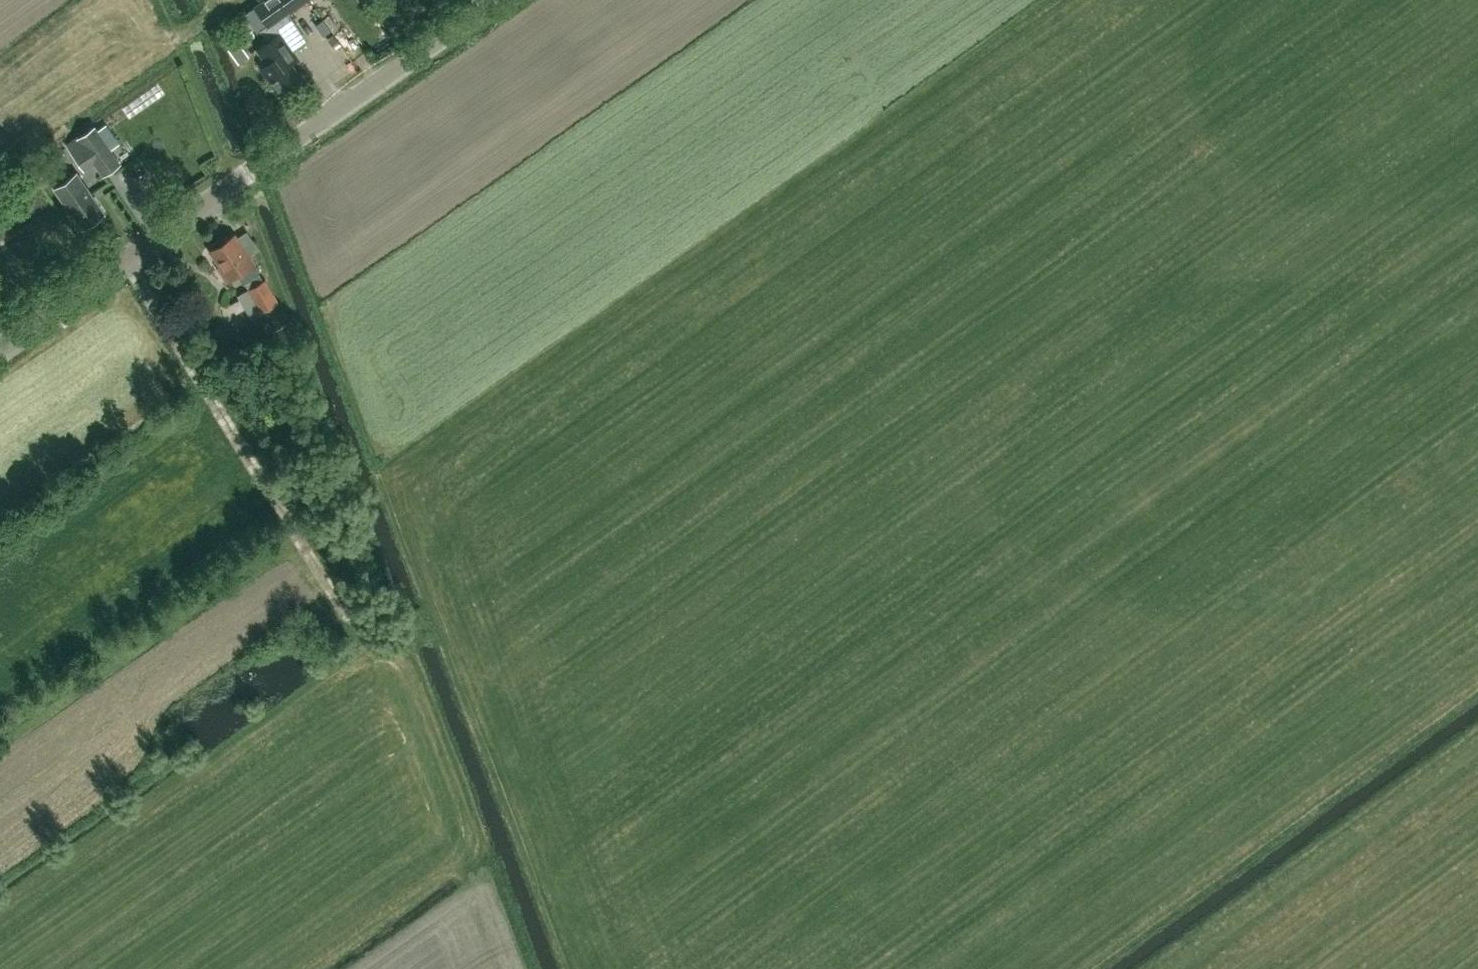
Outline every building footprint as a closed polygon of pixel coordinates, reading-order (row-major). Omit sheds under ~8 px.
[(259,30),(267,41),(256,49),(266,63),(259,68),(277,94),(301,78),(291,63),(297,58),(280,33),(295,23),(288,13),(306,0),(263,0),(254,6),(267,25),(259,30)] [(237,39),(227,47),(238,64),(249,56),(237,39)] [(525,144),(537,137),(530,124),(518,131),(525,144)] [(94,125),(78,137),(77,136),(64,145),(83,171),(92,164),(102,177),(121,164),(94,125)] [(85,186),(75,172),(54,187),(81,228),(104,213),(85,186)] [(233,236),(210,251),(221,267),(217,269),(225,281),(236,274),(243,284),(244,283),(259,274),(247,257),(235,239),(233,236)] [(248,289),(246,290),(254,304),(245,309),(251,319),(262,312),(273,330),(285,323),(275,304),(278,302),(265,279),(263,280),(248,289)]
